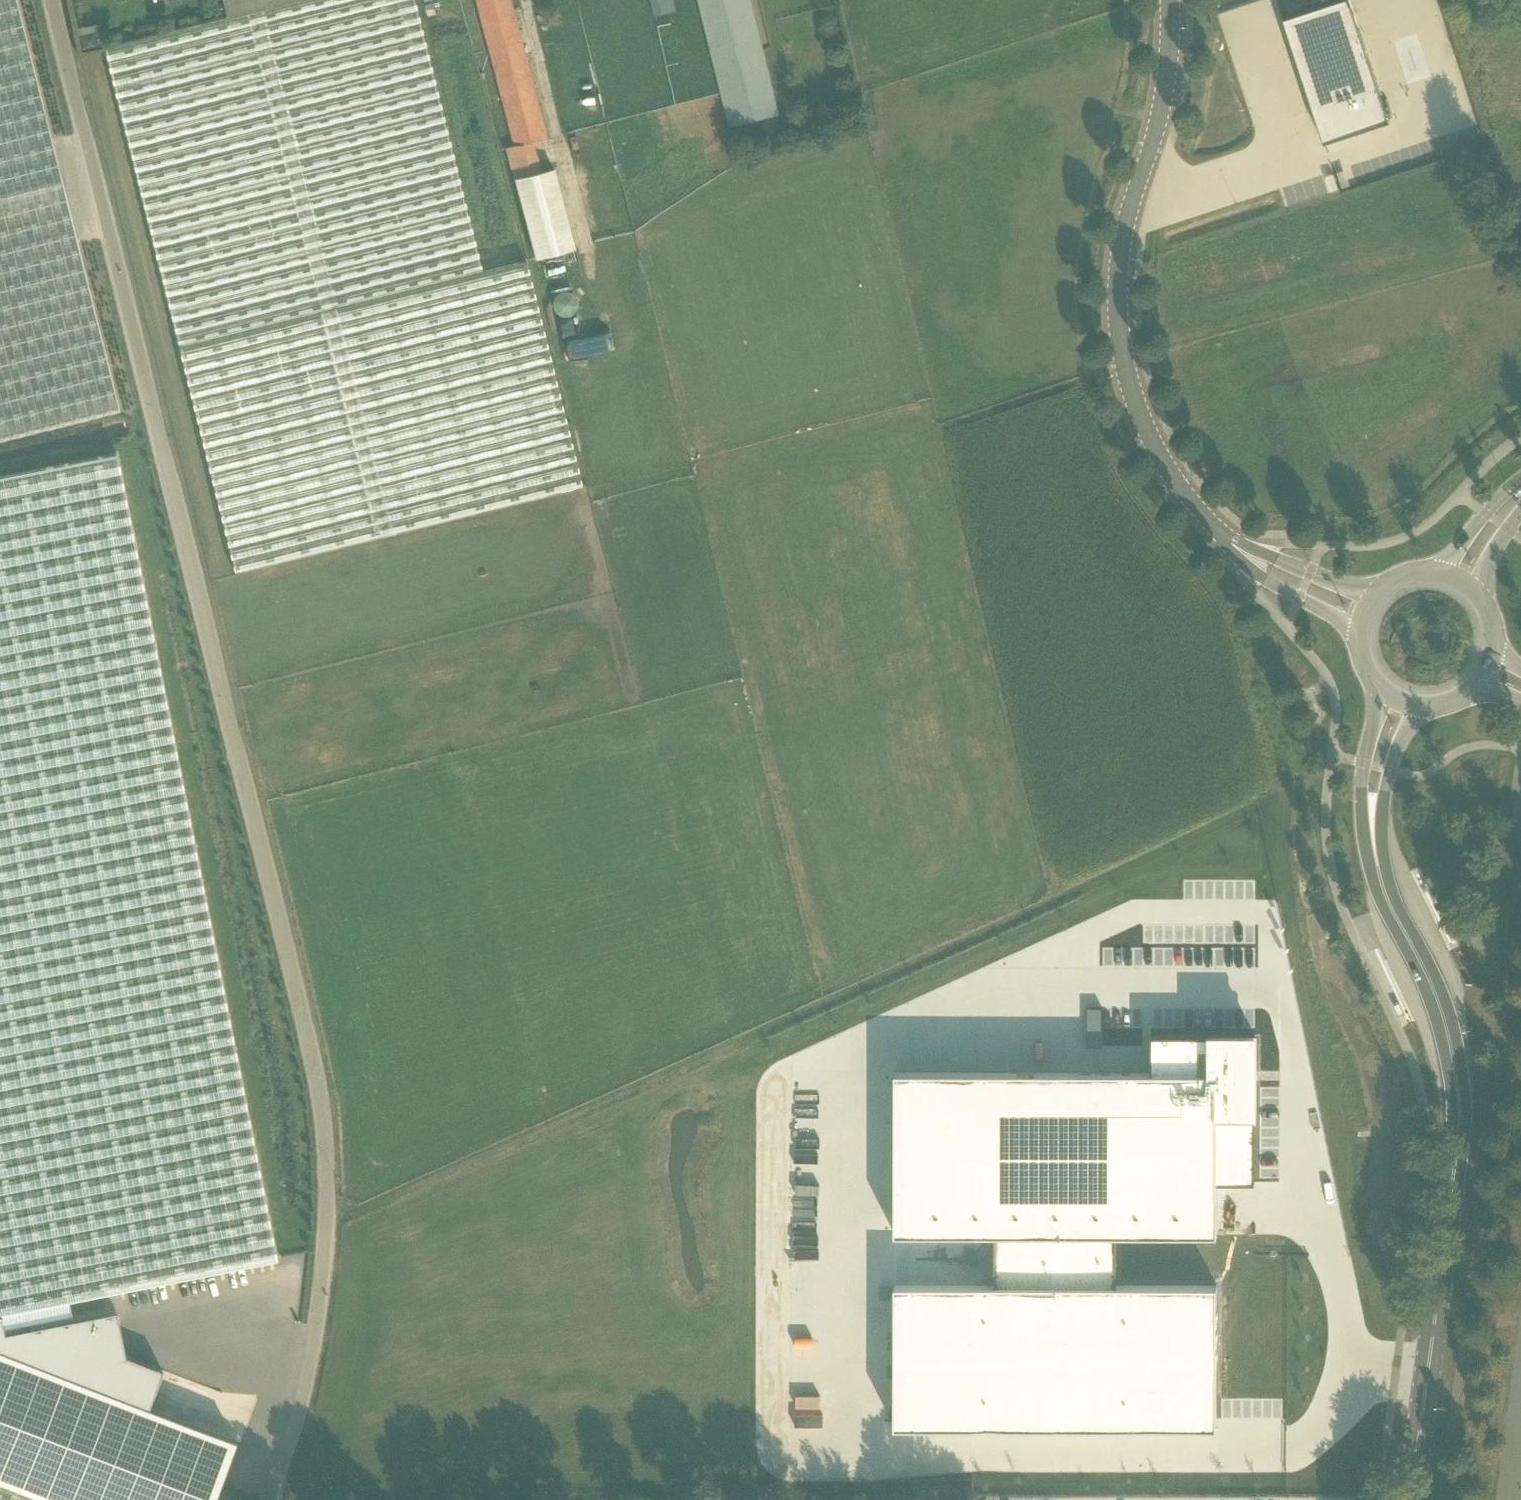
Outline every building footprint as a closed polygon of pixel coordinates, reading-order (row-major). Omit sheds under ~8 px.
[(119,410),(17,0),(0,0),(0,440),(119,410)] [(227,17),(104,48),(234,571),(582,485),(526,260),(482,271),(415,0),(223,0),(227,17)] [(515,145),(545,137),(509,0),(477,0),(515,145)] [(673,0),(652,0),(655,15),(676,10),(673,0)] [(778,115),(749,0),(700,0),(731,126),(778,115)] [(1350,0),(1335,0),(1282,17),(1323,143),(1390,121),(1350,0)] [(1,1313),(276,1259),(116,453),(0,476),(0,1313),(1,1313)] [(895,1234),(995,1234),(1117,1234),(1216,1233),(1217,1181),(1254,1181),(1254,1034),(1151,1034),(1150,1072),(894,1073),(895,1234)] [(1117,1234),(995,1234),(995,1285),(895,1285),(895,1427),(1216,1427),(1217,1285),(1117,1285),(1117,1234)] [(46,1499),(213,1499),(235,1442),(147,1409),(162,1371),(126,1357),(117,1310),(5,1332),(1,1313),(0,1313),(0,1482),(46,1499)] [(0,1482),(0,1499),(46,1499),(0,1482)]
